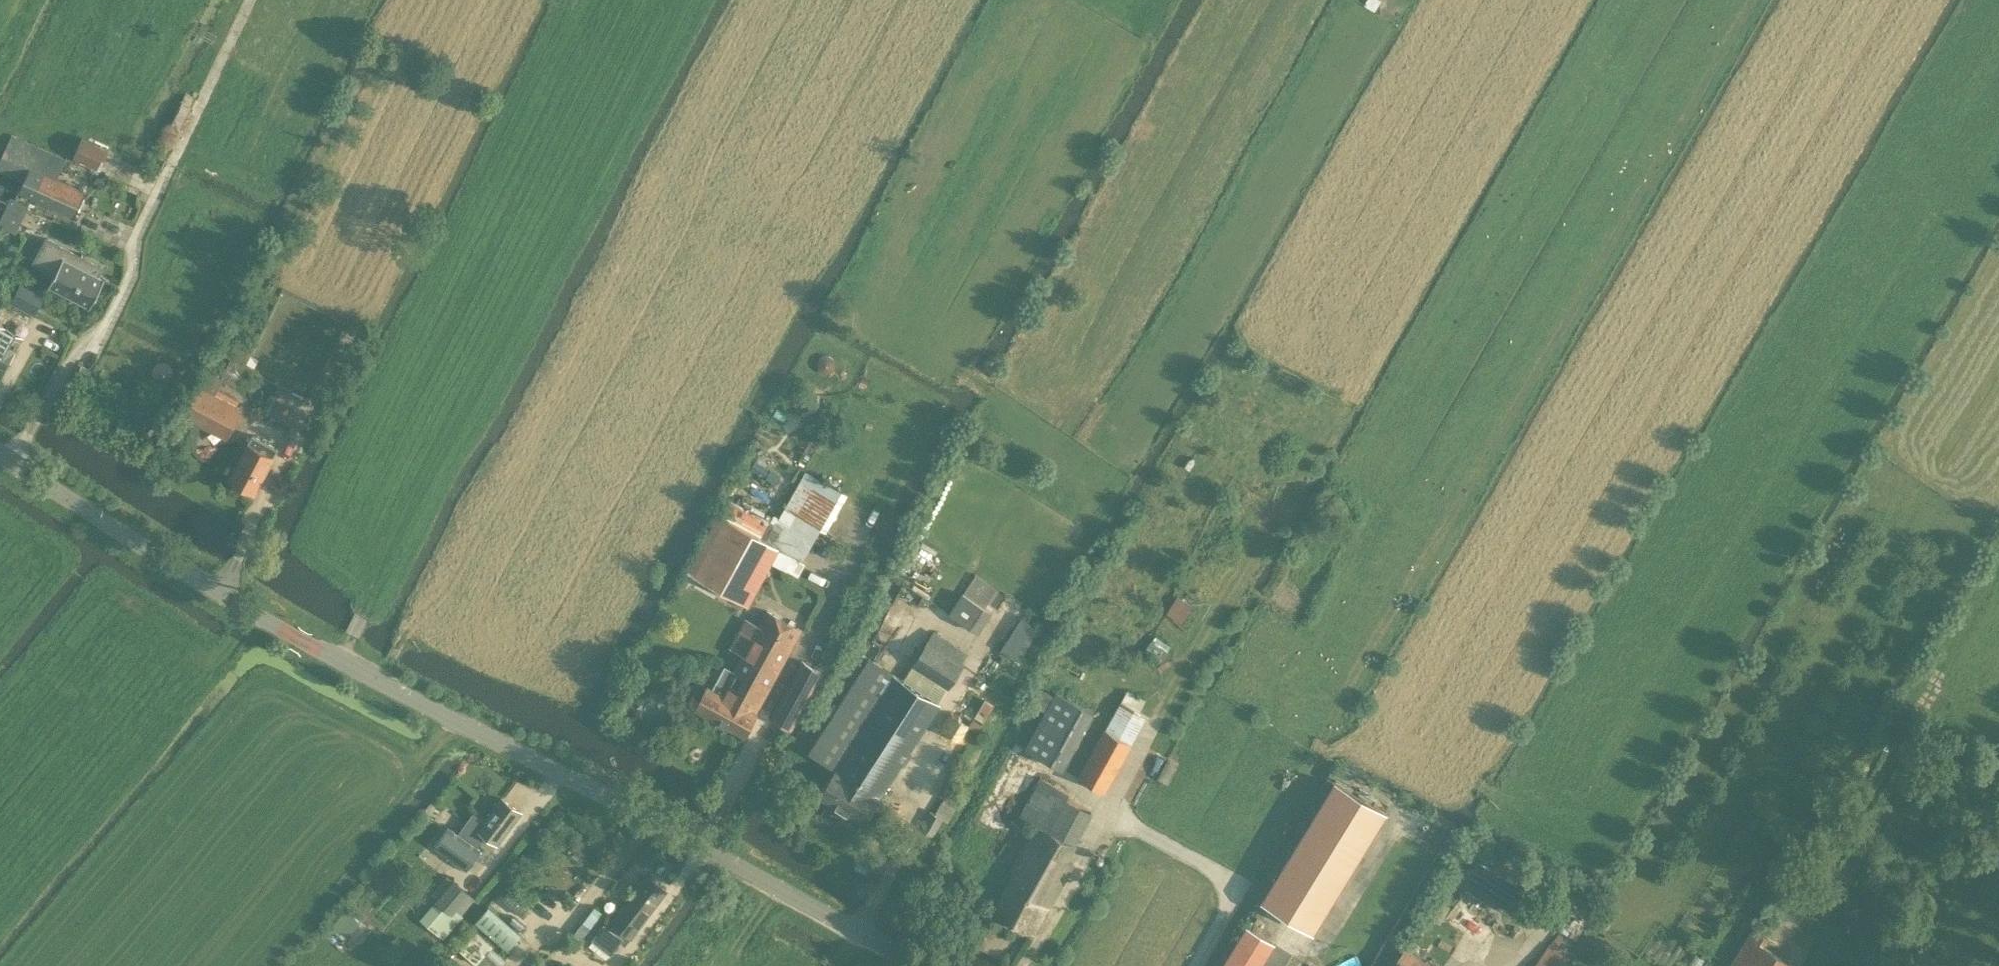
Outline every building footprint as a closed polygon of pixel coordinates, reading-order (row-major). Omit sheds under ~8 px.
[(0,158),(0,171),(23,181),(18,191),(73,216),(84,192),(56,179),(65,159),(11,134),(0,158)] [(73,156),(101,168),(111,145),(83,134),(73,156)] [(27,205),(9,197),(0,219),(0,227),(15,233),(27,205)] [(50,285),(90,305),(102,281),(94,276),(99,266),(47,239),(35,262),(56,273),(50,285)] [(0,251),(0,271),(3,272),(12,254),(1,249),(0,251)] [(33,314),(42,296),(20,285),(11,302),(33,314)] [(6,369),(15,352),(15,351),(22,337),(0,325),(0,366),(6,369)] [(834,360),(831,357),(826,355),(822,356),(818,360),(817,364),(818,369),(821,372),(826,374),(830,373),(834,369),(835,365),(834,360)] [(163,362),(161,361),(158,362),(156,363),(154,364),(153,365),(152,367),(151,369),(151,371),(151,373),(152,376),(154,378),(156,380),(159,381),(161,381),(164,380),(166,379),(167,379),(169,377),(170,374),(170,371),(170,369),(170,367),(169,366),(168,364),(166,363),(164,362),(163,362)] [(241,408),(213,393),(196,384),(184,409),(200,417),(228,432),(241,408)] [(228,479),(255,493),(274,457),(279,449),(252,434),(247,443),(228,479)] [(776,482),(780,474),(755,459),(750,467),(776,482)] [(840,492),(805,472),(785,508),(820,527),(840,492)] [(725,519),(694,575),(747,604),(778,548),(725,519)] [(994,588),(986,600),(995,606),(1003,593),(994,588)] [(976,634),(990,614),(962,595),(948,615),(976,634)] [(1177,596),(1167,613),(1181,622),(1191,605),(1177,596)] [(745,618),(730,646),(743,653),(734,670),(768,689),(801,629),(767,610),(759,625),(745,618)] [(930,633),(911,665),(947,687),(961,664),(945,655),(951,646),(930,633)] [(859,785),(878,797),(938,702),(868,658),(808,753),(834,770),(826,783),(836,789),(839,783),(854,792),(859,785)] [(791,728),(822,671),(801,660),(771,716),(791,728)] [(755,712),(768,689),(734,670),(722,692),(721,692),(720,693),(707,686),(695,708),(744,735),(756,712),(755,712)] [(989,716),(997,704),(969,685),(960,697),(989,716)] [(1041,688),(1033,703),(1046,711),(1054,696),(1041,688)] [(1062,769),(1093,713),(1056,692),(1054,696),(1046,711),(1025,748),(1062,769)] [(1104,792),(1130,743),(1104,729),(1077,778),(1104,792)] [(1893,739),(1885,734),(1878,744),(1887,750),(1893,739)] [(1040,777),(1019,815),(1036,824),(1047,830),(1073,845),(1090,815),(1064,801),(1068,792),(1040,777)] [(1312,932),(1385,810),(1333,779),(1332,778),(1331,780),(1259,900),(1312,932)] [(839,783),(836,789),(826,783),(818,795),(861,823),(878,797),(859,785),(854,792),(839,783)] [(930,810),(920,828),(932,835),(952,801),(943,796),(934,813),(930,810)] [(472,813),(458,833),(477,846),(485,835),(498,845),(522,812),(502,798),(485,822),(476,816),(472,813)] [(1066,859),(1073,845),(1047,830),(1036,824),(1011,871),(1014,873),(993,912),(1034,934),(1072,863),(1066,859)] [(448,826),(434,846),(467,869),(481,849),(477,846),(458,833),(448,826)] [(611,922),(608,926),(623,938),(620,942),(625,945),(631,938),(667,890),(646,874),(611,922)] [(420,918),(419,919),(442,938),(464,914),(461,912),(474,897),(470,893),(453,879),(448,875),(430,896),(435,900),(420,918)] [(488,907),(476,921),(506,948),(518,933),(488,907)] [(346,910),(331,928),(344,939),(359,921),(346,910)] [(591,939),(611,954),(620,942),(623,938),(608,926),(604,923),(591,939)] [(1256,930),(1245,924),(1219,965),(1257,965),(1273,940),(1256,930)] [(1730,965),(1787,965),(1789,962),(1759,943),(1764,934),(1754,928),(1730,965)] [(490,946),(474,933),(458,952),(473,965),(490,946)] [(1405,947),(1395,960),(1403,965),(1430,965),(1405,947)]
